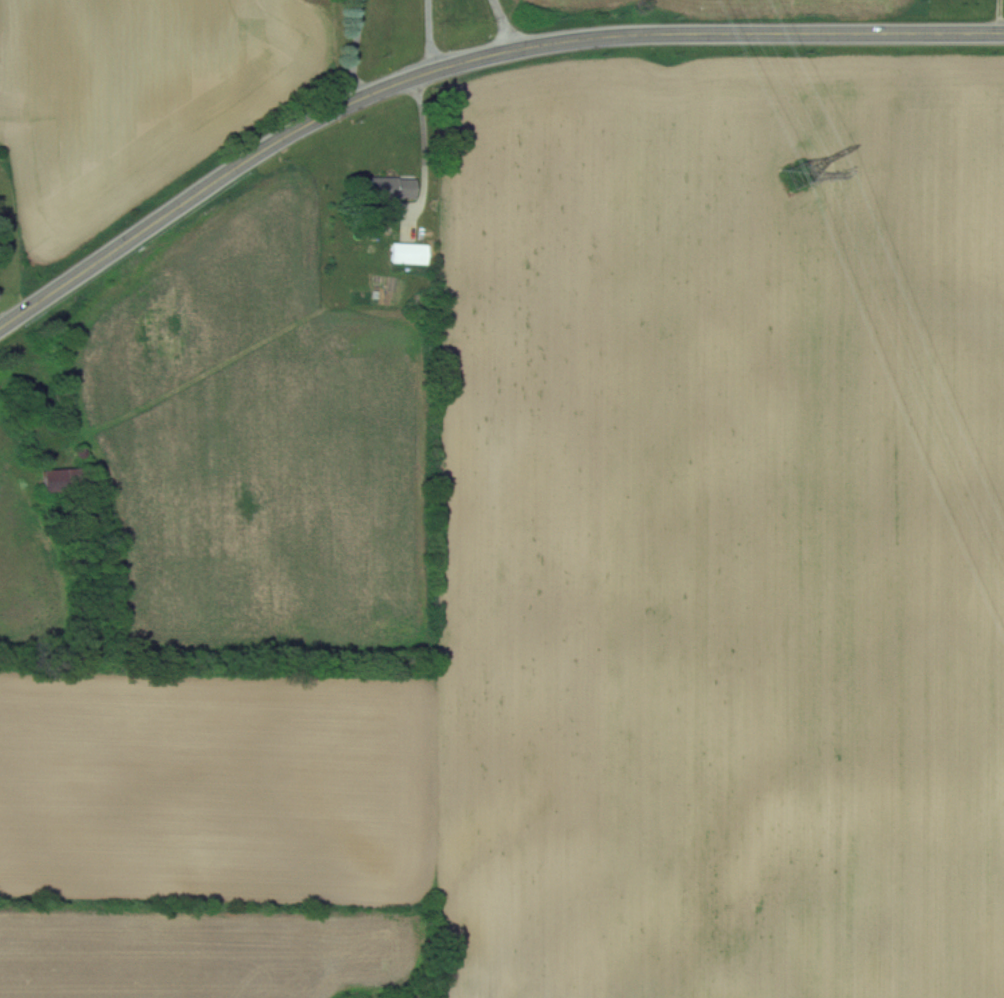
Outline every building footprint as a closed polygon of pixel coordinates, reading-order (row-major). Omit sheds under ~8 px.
[(414,177),(366,177),(366,198),(414,198),(414,177)] [(388,263),(424,264),(424,243),(388,242),(388,263)] [(89,490),(89,468),(42,468),(42,490),(89,490)]
